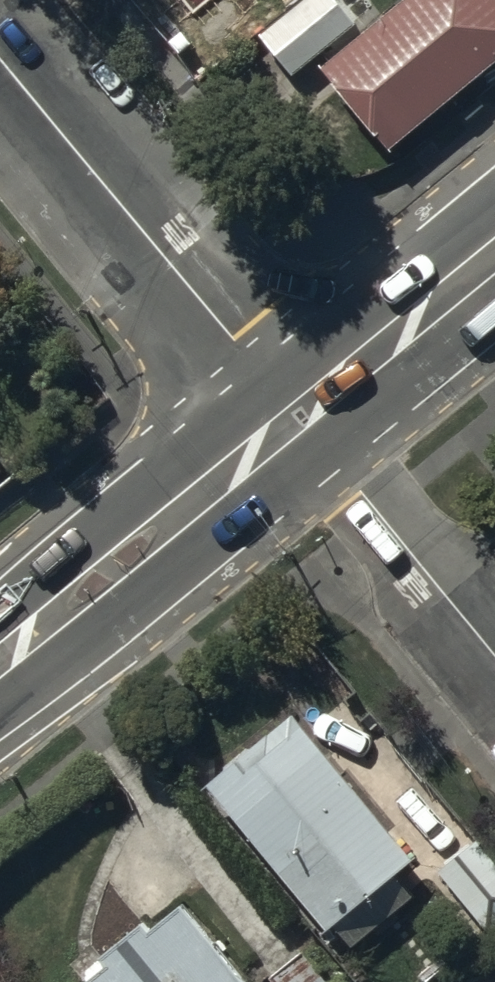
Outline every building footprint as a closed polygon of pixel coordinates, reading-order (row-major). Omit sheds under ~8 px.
[(256,28),(292,73),(357,21),(341,0),(292,0),(256,28)] [(391,145),(494,59),(494,0),(399,0),(323,63),(391,145)] [(206,782),(327,927),(414,855),(294,710),(206,782)] [(494,924),(494,858),(477,836),(438,868),(489,929),(494,924)] [(181,900),(151,925),(144,917),(101,952),(108,961),(82,981),(249,981),(181,900)] [(303,948),(270,974),(277,981),(331,981),(303,948)]
